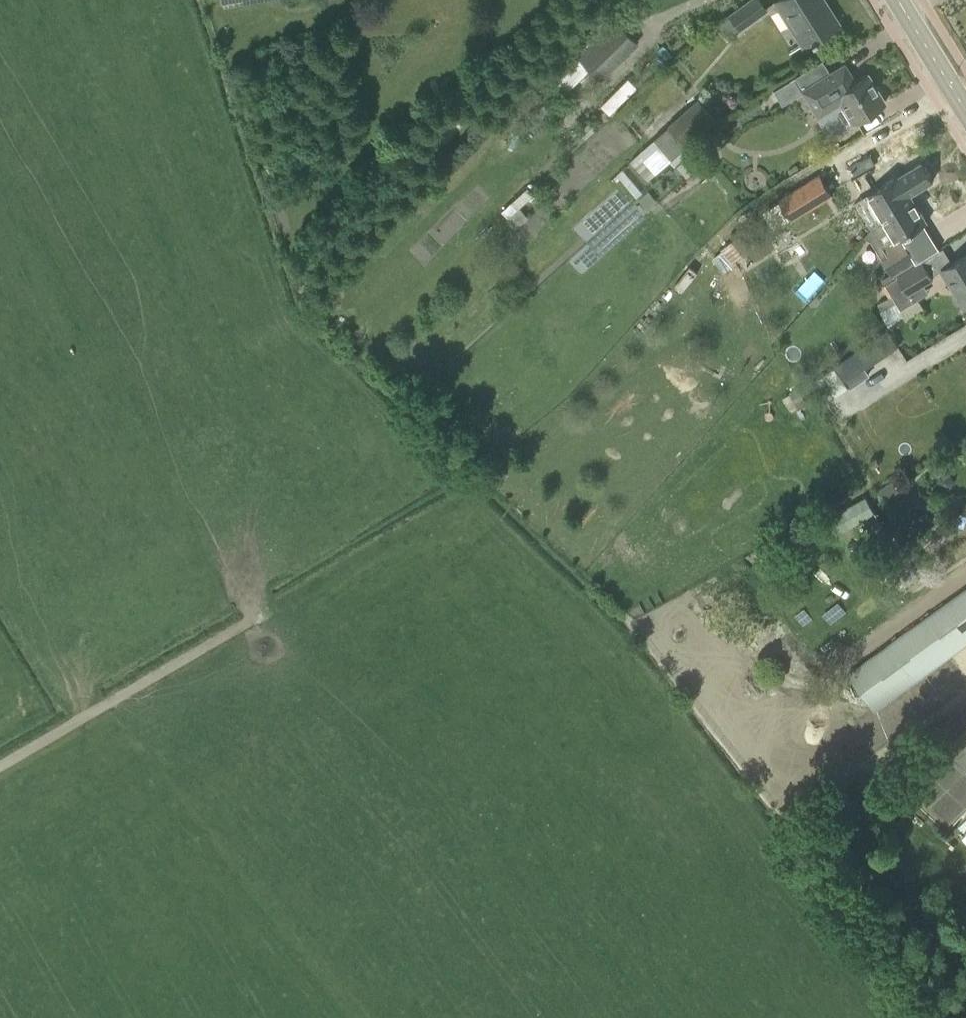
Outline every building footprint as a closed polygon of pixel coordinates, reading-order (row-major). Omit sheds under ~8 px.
[(727,16),(737,27),(739,30),(767,10),(760,0),(749,0),(727,16)] [(805,42),(836,23),(821,0),(778,0),(805,42)] [(575,58),(601,81),(638,43),(614,19),(575,58)] [(875,87),(866,73),(854,80),(843,63),(811,83),(804,70),(774,89),(783,104),(801,92),(811,108),(826,99),(831,107),(839,102),(851,122),(854,120),(856,123),(871,115),(869,112),(884,103),(881,98),(884,96),(878,86),(875,87)] [(608,112),(635,85),(626,75),(599,103),(608,112)] [(641,148),(642,149),(638,153),(656,172),(669,161),(674,167),(702,143),(697,136),(716,120),(696,98),(641,148)] [(868,194),(897,240),(926,222),(909,193),(932,180),(921,162),(898,176),(898,175),(868,194)] [(779,197),(792,219),(834,194),(820,172),(779,197)] [(942,269),(965,307),(965,306),(965,254),(942,269)] [(892,279),(886,282),(901,309),(914,301),(910,294),(934,281),(932,275),(923,261),(917,264),(917,263),(892,279)] [(810,300),(826,280),(812,269),(796,289),(810,300)] [(887,329),(834,365),(845,381),(850,388),(867,376),(862,370),(898,345),(893,338),(887,329)] [(501,462),(488,465),(491,481),(504,478),(501,462)] [(939,477),(938,483),(942,488),(947,489),(952,485),(954,479),(950,474),(944,473),(939,477)] [(891,479),(880,487),(887,497),(899,489),(891,479)] [(915,541),(926,557),(950,540),(939,525),(915,541)] [(889,552),(908,578),(927,563),(908,537),(889,552)] [(854,683),(841,692),(854,710),(867,701),(870,706),(965,637),(965,588),(847,674),(854,683)] [(906,788),(947,827),(965,807),(965,730),(947,750),(945,747),(906,788)]
